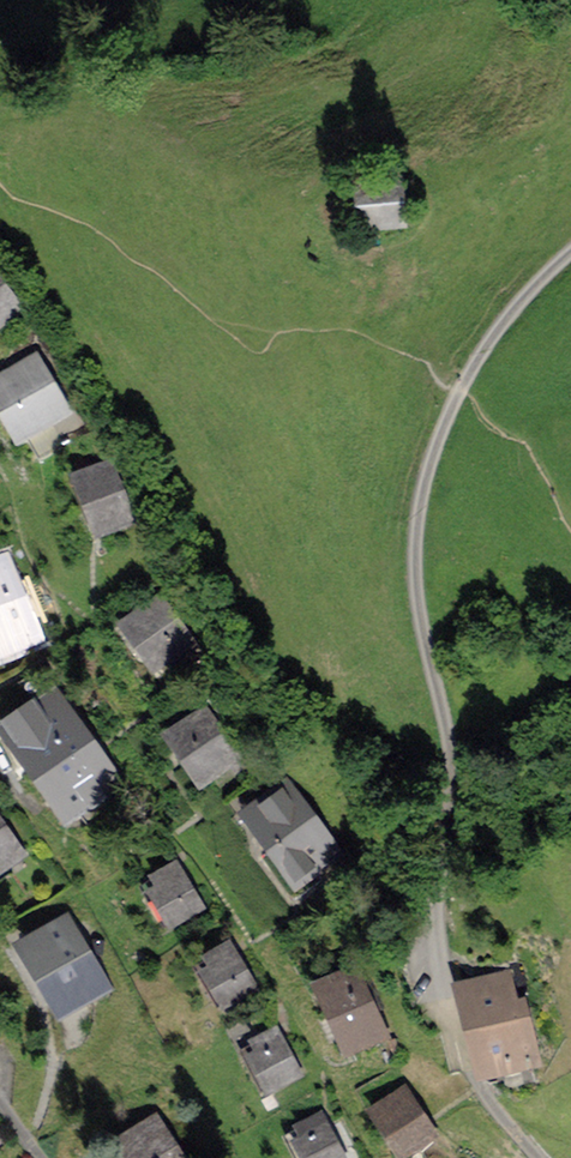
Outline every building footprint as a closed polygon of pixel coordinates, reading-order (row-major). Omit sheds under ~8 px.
[(398,171),(360,173),(363,224),(401,222),(398,171)] [(19,307),(0,283),(0,321),(19,307)] [(0,385),(0,390),(26,432),(64,409),(37,363),(0,385)] [(112,467),(83,479),(104,530),(133,518),(112,467)] [(21,600),(6,562),(0,564),(0,608),(21,600)] [(0,608),(0,649),(1,652),(37,638),(21,600),(0,608)] [(160,604),(131,624),(160,664),(175,653),(183,664),(196,654),(160,604)] [(42,770),(80,743),(50,702),(52,700),(33,675),(23,682),(42,707),(12,729),(42,770)] [(237,755),(208,714),(176,737),(205,778),(237,755)] [(80,743),(42,770),(77,819),(115,792),(80,743)] [(276,848),(311,822),(287,790),(252,815),(276,848)] [(311,822),(276,848),(293,871),(299,868),(305,876),(335,855),(311,822)] [(4,865),(13,877),(28,866),(0,826),(0,868),(4,865)] [(203,907),(178,865),(151,881),(176,923),(203,907)] [(67,924),(29,946),(66,1009),(104,987),(67,924)] [(256,988),(231,946),(204,961),(229,1003),(256,988)] [(326,988),(353,1048),(384,1034),(374,1012),(381,1009),(372,989),(365,992),(357,974),(326,988)] [(512,982),(467,993),(491,1083),(520,1075),(516,1061),(532,1057),(512,982)] [(301,1075),(279,1032),(251,1046),(274,1089),(301,1075)] [(381,1120),(402,1154),(433,1134),(412,1101),(381,1120)] [(324,1117),(296,1131),(309,1157),(345,1157),(324,1117)] [(156,1128),(120,1151),(125,1157),(175,1157),(156,1128)]
